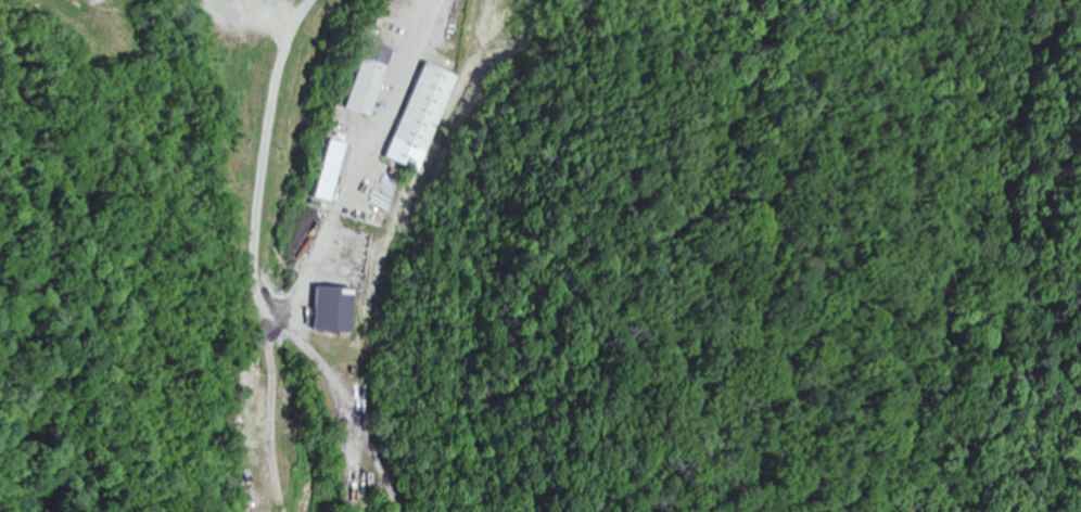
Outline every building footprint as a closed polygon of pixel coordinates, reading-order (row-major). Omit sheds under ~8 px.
[(368,40),(348,107),(384,118),(404,51),(368,40)] [(432,62),(398,155),(446,172),(480,79),(432,62)] [(319,285),(317,330),(371,333),(374,289),(319,285)]
